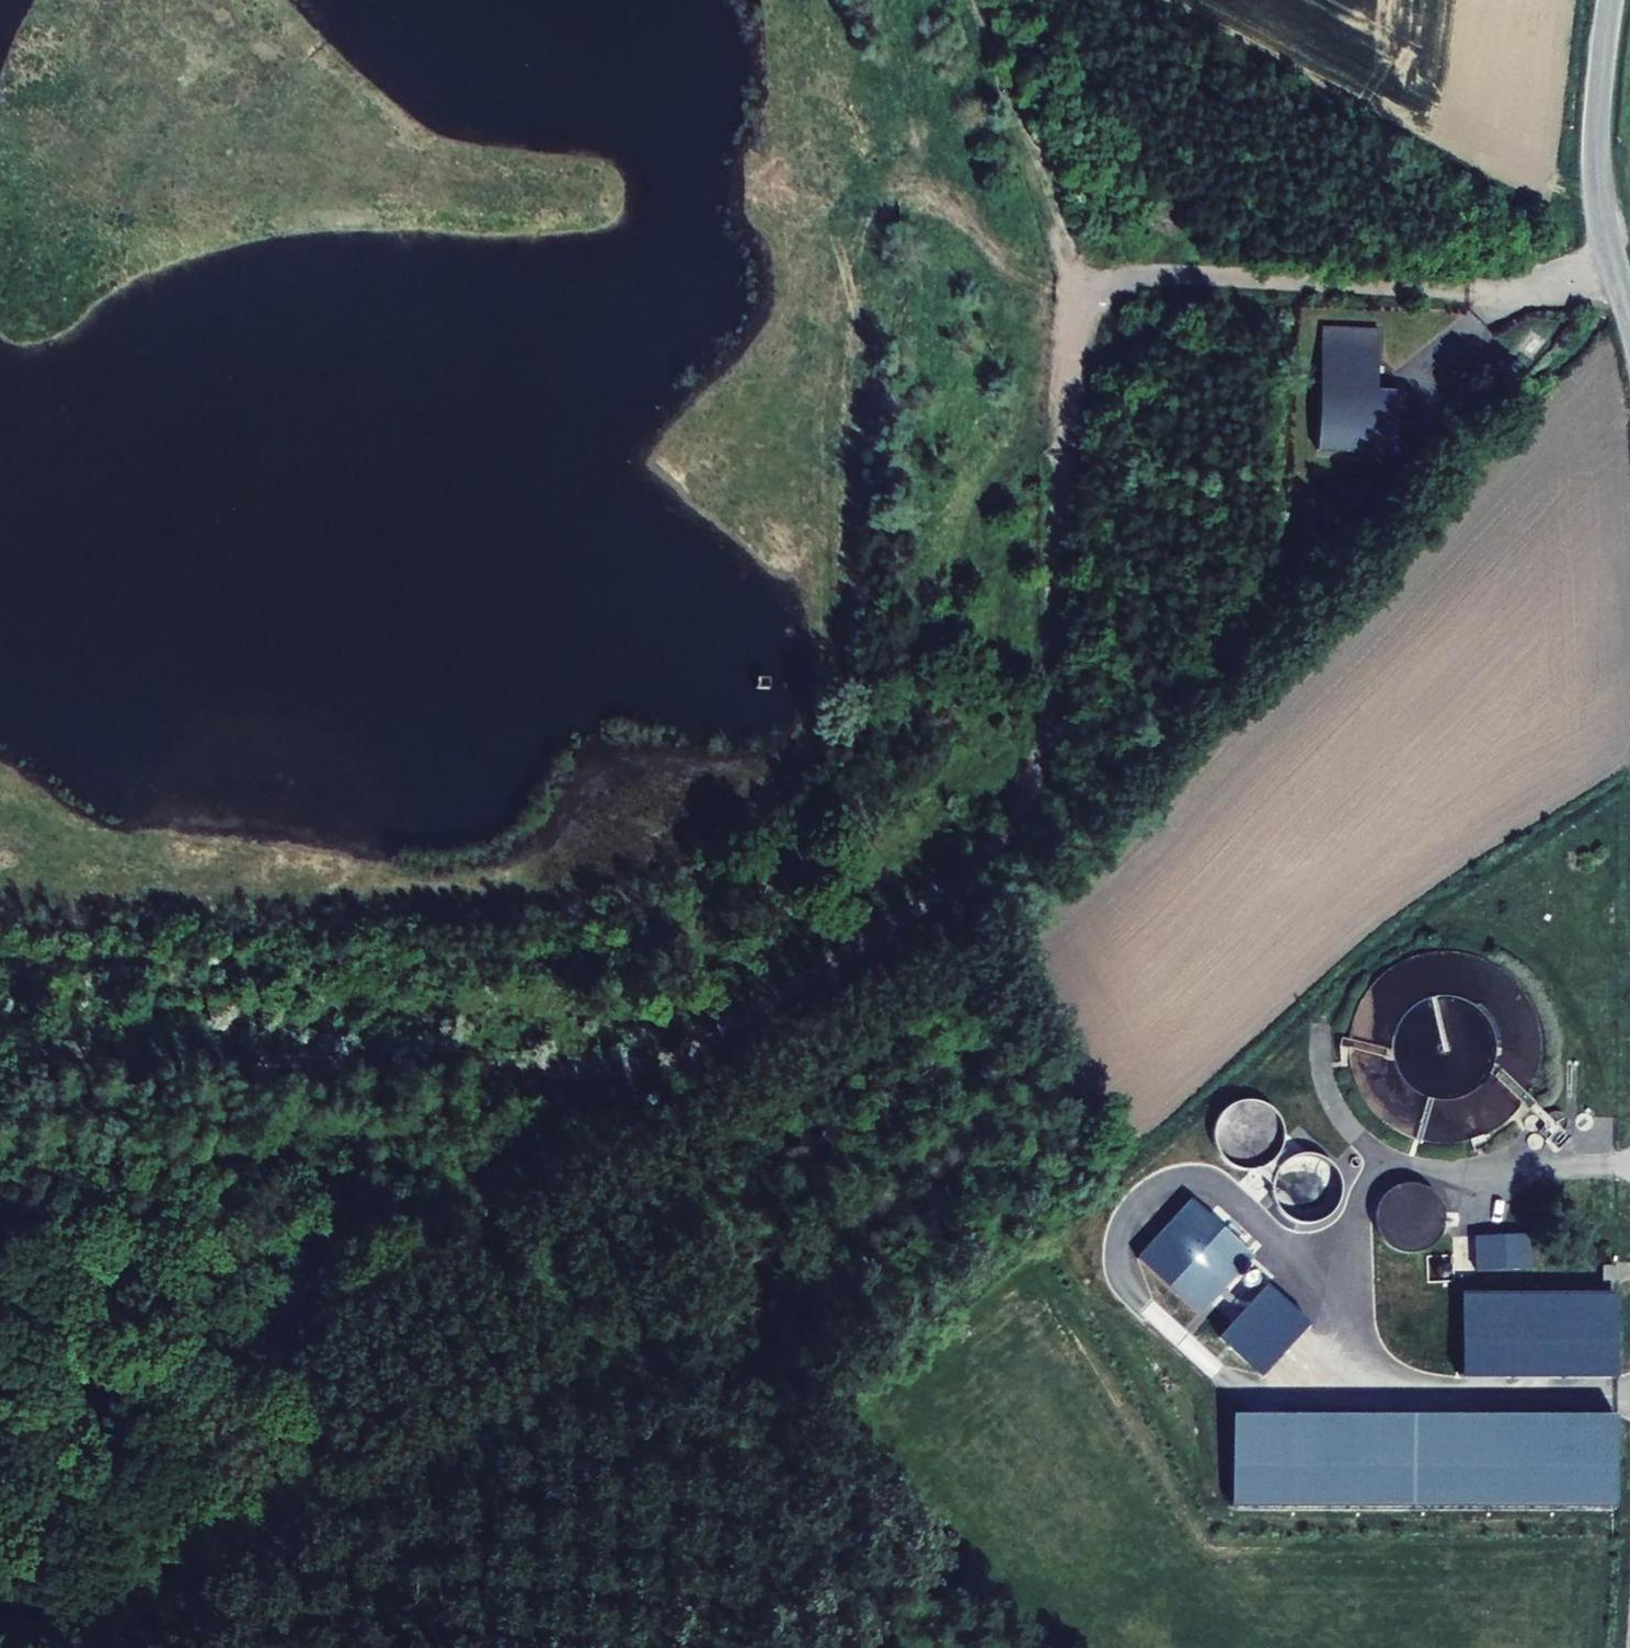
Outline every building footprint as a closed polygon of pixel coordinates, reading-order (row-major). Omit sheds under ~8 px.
[(1319,456),(1397,458),(1399,394),(1379,394),(1380,330),(1322,329),(1319,456)] [(1526,1248),(1470,1248),(1470,1266),(1454,1266),(1454,1283),(1526,1283),(1526,1248)]
